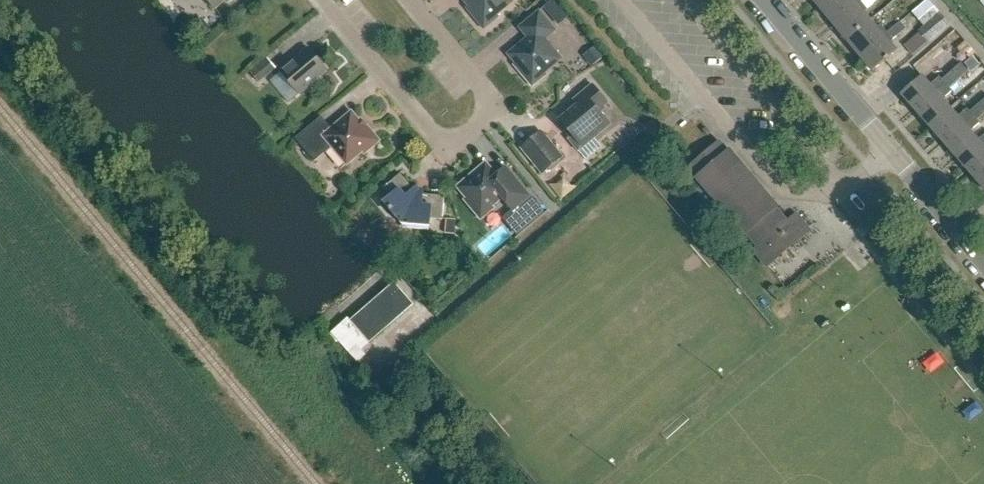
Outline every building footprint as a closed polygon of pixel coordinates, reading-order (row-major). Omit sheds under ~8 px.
[(216,9),(227,0),(208,0),(216,9)] [(513,2),(511,0),(463,0),(469,6),(467,8),(484,29),(499,17),(497,15),(513,2)] [(570,16),(556,0),(553,0),(548,4),(543,8),(559,26),(570,16)] [(821,11),(834,0),(813,0),(821,11)] [(821,11),(834,26),(862,3),(859,0),(834,0),(821,11)] [(935,6),(930,0),(927,0),(912,13),(919,21),(935,6)] [(868,11),(862,3),(834,26),(847,41),(871,22),(864,14),(868,11)] [(517,64),(514,66),(533,88),(548,75),(546,73),(562,59),(545,40),(556,31),(539,12),(520,28),(529,38),(509,55),(517,64)] [(929,42),(950,24),(940,12),(919,30),(929,42)] [(202,39),(212,30),(202,17),(191,26),(202,39)] [(878,30),(871,22),(847,41),(860,57),(887,34),(881,27),(878,30)] [(893,41),(887,34),(860,57),(873,73),(897,53),(890,44),(893,41)] [(592,68),(604,59),(595,47),(583,57),(592,68)] [(309,48),(281,72),(300,94),(328,71),(309,48)] [(260,83),(277,69),(268,59),(251,73),(260,83)] [(961,66),(951,73),(959,82),(967,74),(961,66)] [(950,90),(959,82),(951,73),(942,81),(946,86),(950,90)] [(916,112),(946,86),(942,81),(940,79),(931,87),(923,77),(902,96),(916,112)] [(560,120),(583,148),(611,125),(599,111),(608,103),(593,85),(574,100),(578,105),(560,120)] [(952,93),(950,90),(946,86),(916,112),(930,128),(951,110),(943,101),(952,93)] [(979,105),(970,113),(973,117),(976,120),(983,114),(983,111),(979,105)] [(943,144),(973,117),(970,113),(967,110),(958,118),(951,110),(930,128),(943,144)] [(332,129),(322,117),(296,139),(315,161),(333,147),(348,164),(363,152),(365,153),(379,141),(362,120),(360,122),(352,112),(332,129)] [(980,124),(976,120),(973,117),(943,144),(957,160),(978,141),(970,132),(980,124)] [(522,148),(543,174),(563,157),(542,132),(522,148)] [(983,164),(983,148),(978,141),(957,160),(971,175),(983,164)] [(768,267),(809,233),(796,217),(787,224),(775,211),(777,209),(730,153),(728,154),(720,145),(692,168),(700,178),(698,180),(745,235),(747,234),(759,248),(754,251),(768,267)] [(517,214),(533,200),(507,168),(497,176),(486,163),(458,187),(468,199),(466,200),(482,219),(494,209),(492,207),(503,198),(517,214)] [(971,175),(983,190),(983,164),(971,175)] [(385,203),(403,224),(430,226),(431,219),(443,220),(445,196),(423,194),(415,190),(401,173),(383,189),(390,198),(385,203)] [(556,183),(566,195),(577,186),(568,174),(556,183)] [(455,235),(456,220),(446,219),(445,234),(455,235)] [(869,234),(863,227),(857,232),(863,239),(869,234)] [(395,282),(350,320),(370,343),(414,305),(395,282)]
